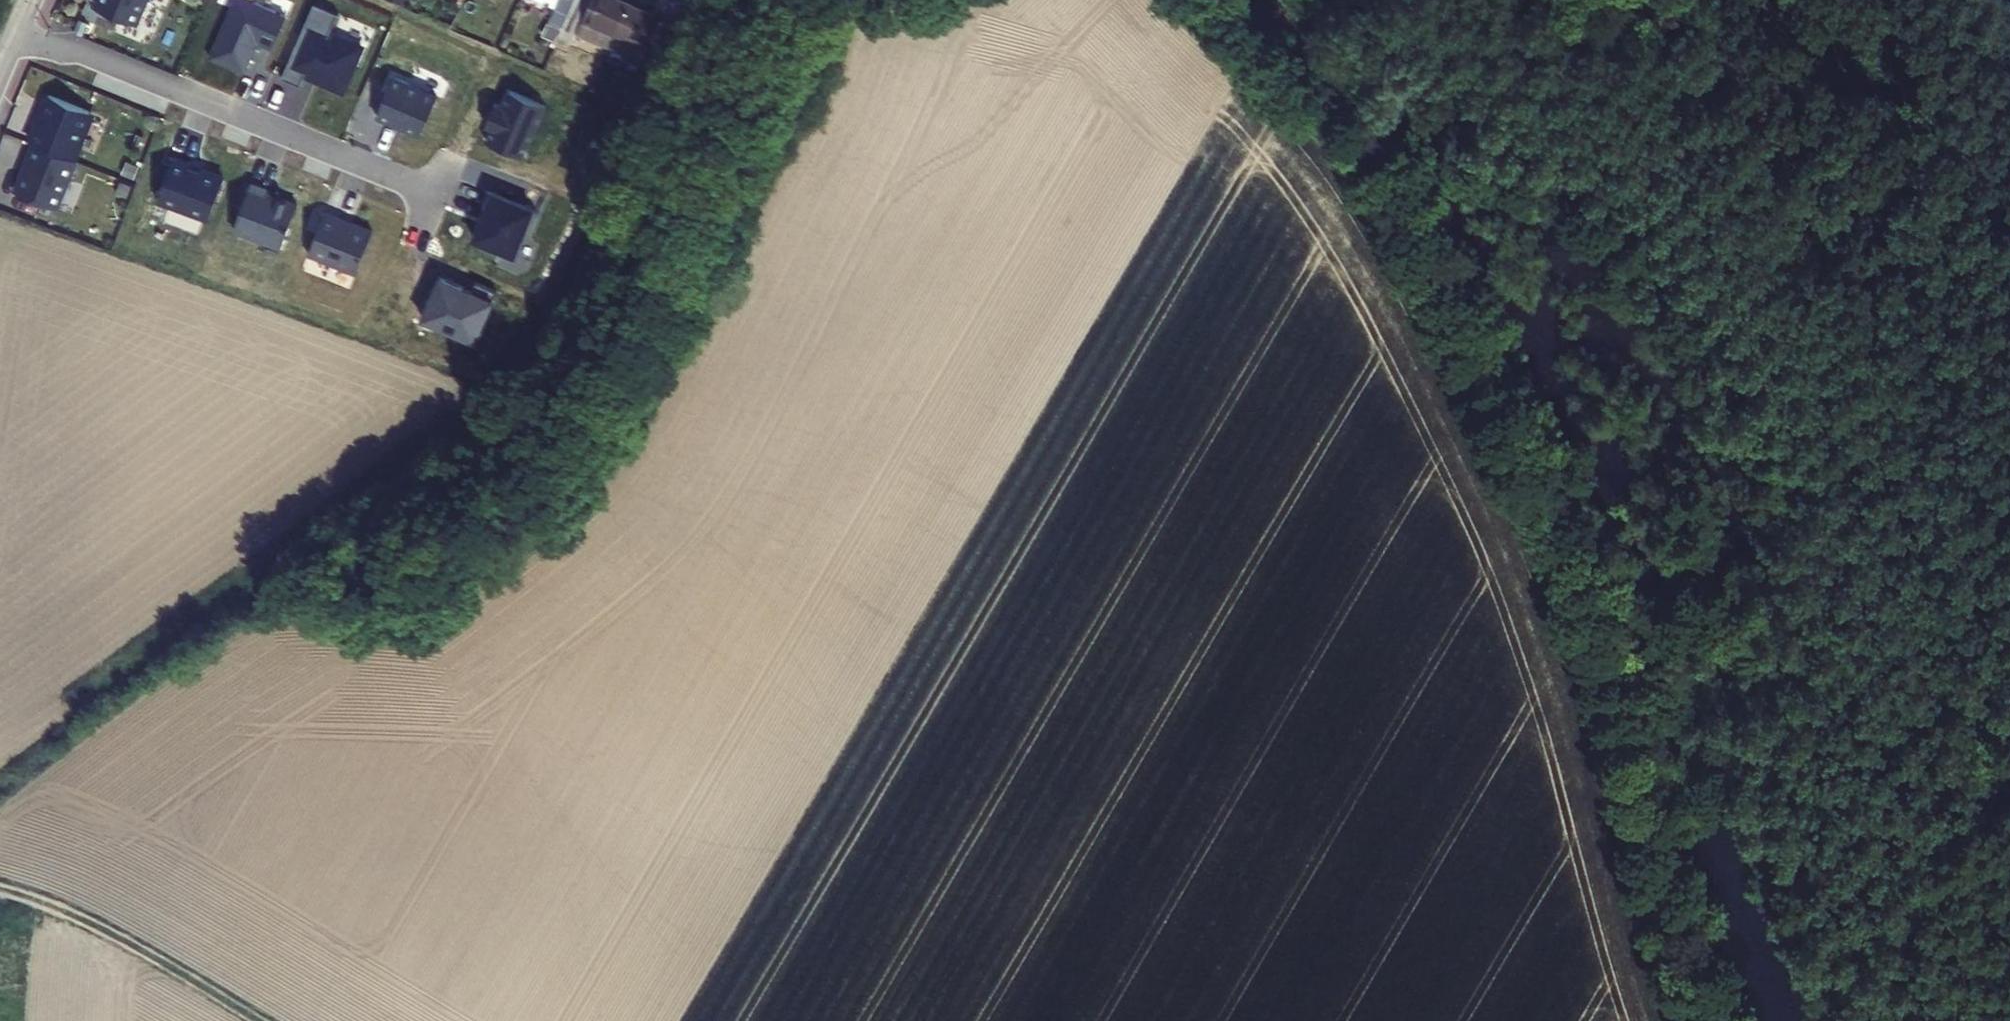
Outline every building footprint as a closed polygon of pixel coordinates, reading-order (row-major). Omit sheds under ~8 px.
[(555,9),(549,23),(563,28),(575,0),(533,0),(555,9)] [(563,28),(560,36),(574,42),(578,34),(610,48),(631,1),(629,0),(575,0),(563,28)] [(662,15),(631,1),(610,48),(657,69),(677,24),(661,17),(662,15)]
